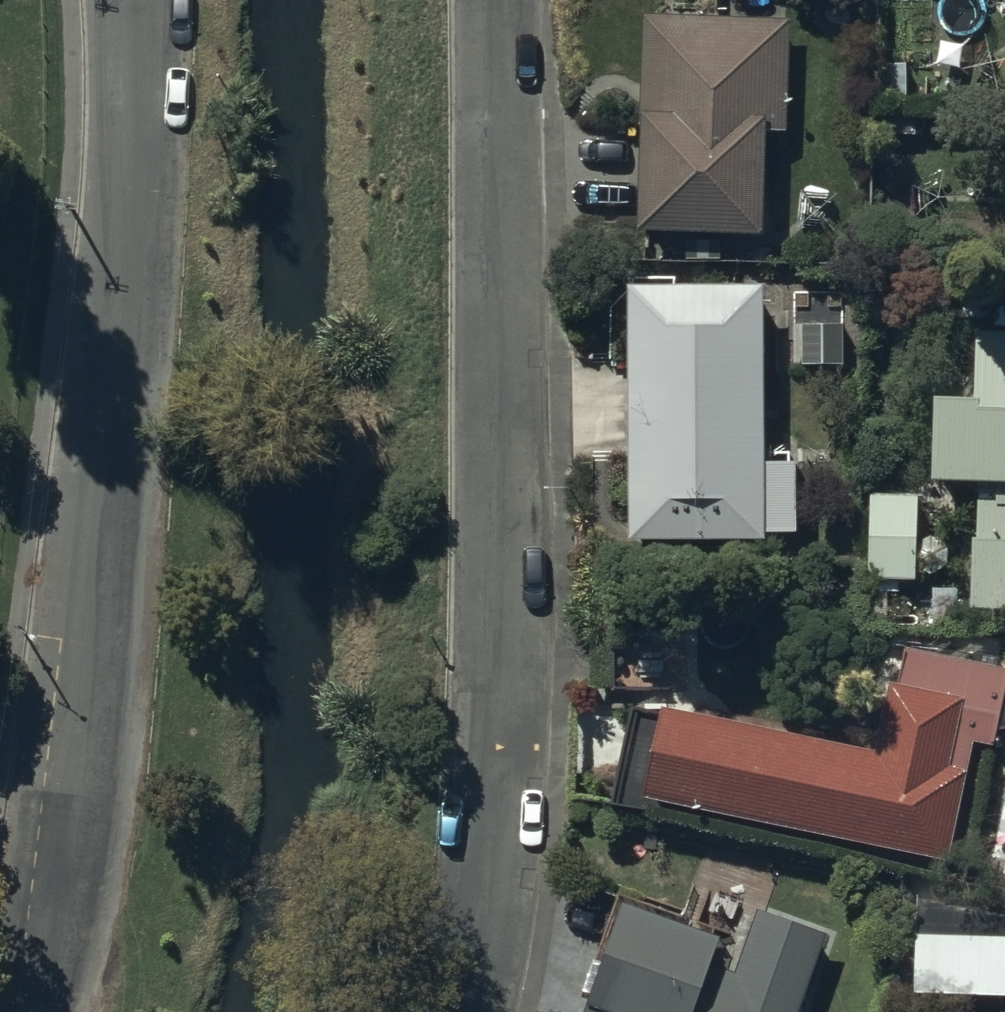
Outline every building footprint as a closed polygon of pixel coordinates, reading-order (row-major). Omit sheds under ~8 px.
[(785,26),(653,22),(646,230),(763,233),(766,127),(782,127),(785,26)] [(767,289),(629,289),(630,544),(764,543),(764,535),(799,535),(799,465),(767,465),(767,289)] [(843,291),(792,292),(793,374),(844,374),(843,291)] [(976,335),(974,402),(934,401),(932,486),(1004,487),(1004,335),(976,335)] [(867,580),(915,582),(918,499),(870,497),(867,580)] [(973,543),(971,612),(1004,613),(1004,544),(973,543)] [(906,652),(901,685),(890,684),(876,750),(660,709),(659,715),(629,709),(611,806),(642,811),(644,801),(947,864),(973,741),(996,746),(999,730),(1004,730),(1004,670),(906,652)] [(913,897),(911,997),(1004,999),(1004,917),(913,897)] [(624,907),(588,1011),(801,1011),(829,939),(759,913),(735,977),(709,968),(719,942),(624,907)]
